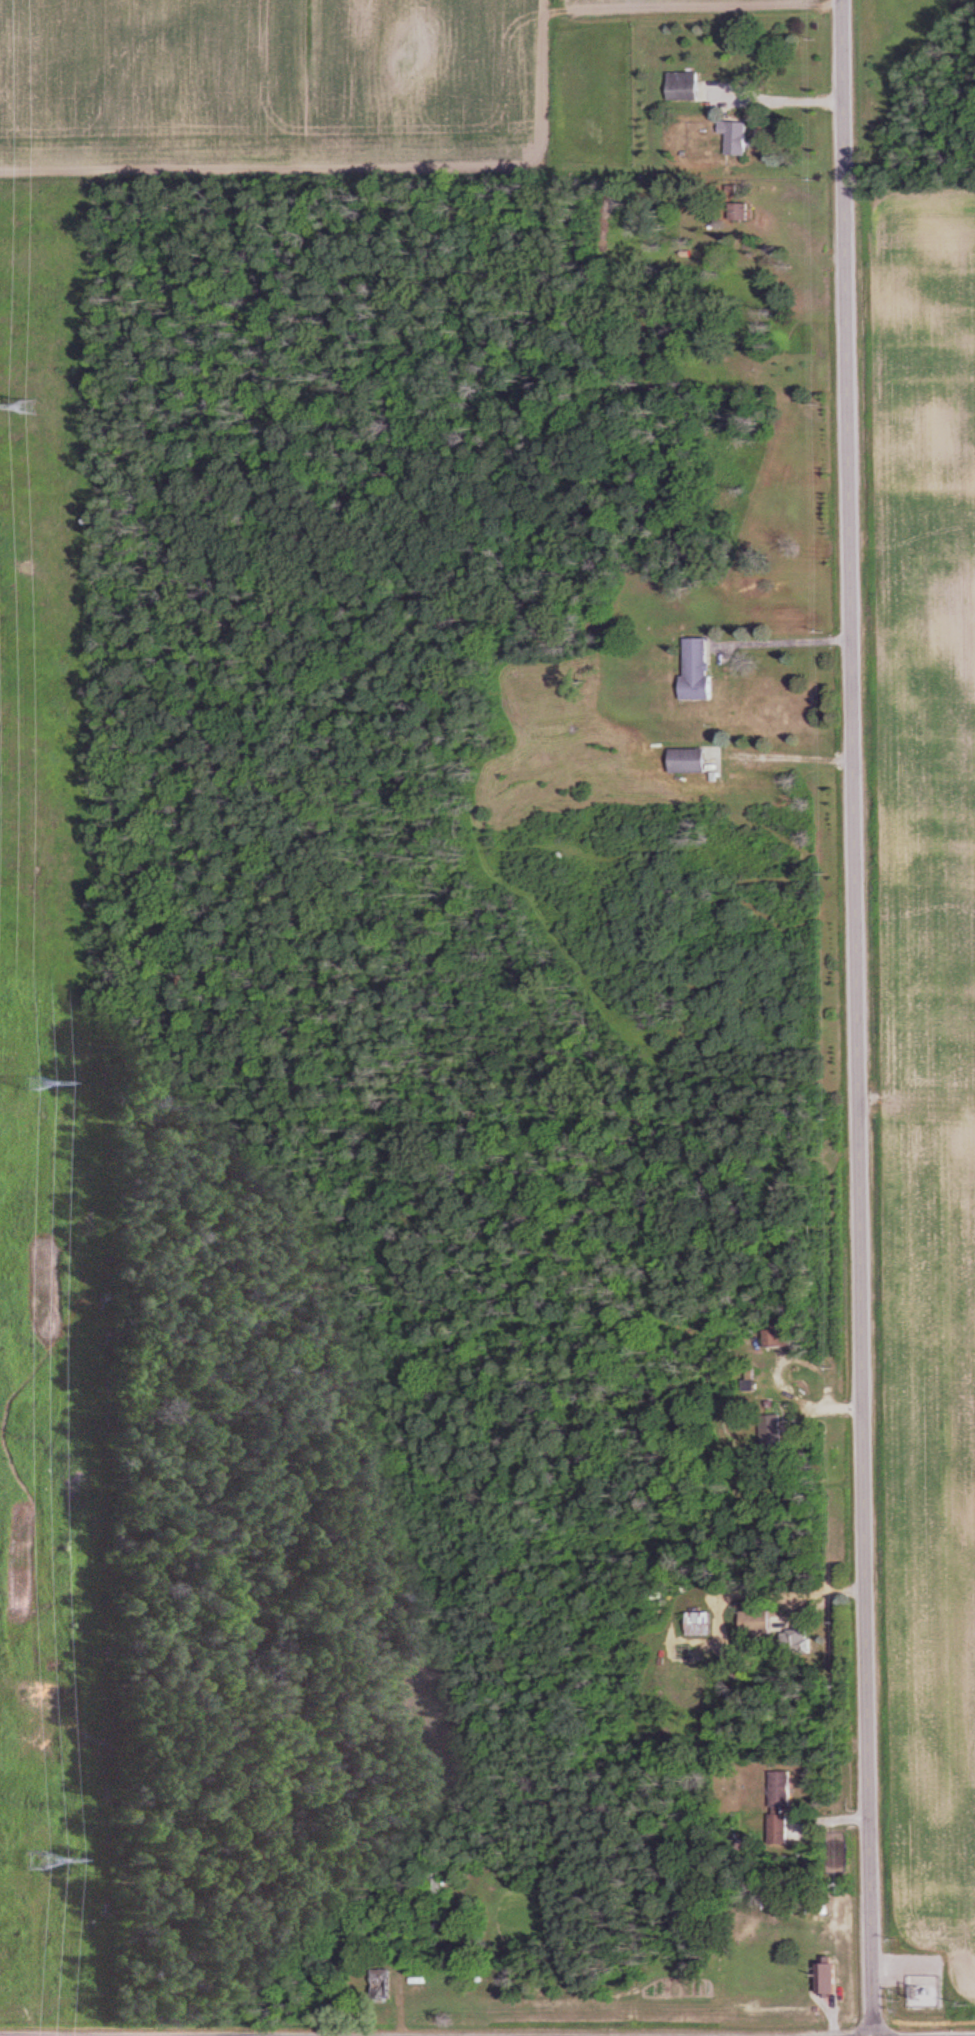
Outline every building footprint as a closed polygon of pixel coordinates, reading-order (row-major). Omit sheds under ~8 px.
[(702,73),(671,73),(671,99),(702,99),(702,73)] [(752,121),(728,120),(727,155),(751,156),(752,121)] [(714,699),(715,639),(688,639),(688,699),(714,699)] [(671,772),(710,772),(710,749),(671,749),(671,772)] [(794,1348),(794,1329),(768,1329),(768,1348),(794,1348)] [(786,1451),(786,1423),(765,1423),(765,1451),(786,1451)] [(743,1611),(743,1633),(778,1633),(778,1611),(743,1611)] [(687,1636),(715,1636),(715,1612),(687,1612),(687,1636)] [(795,1809),(795,1772),(774,1772),(774,1809),(795,1809)] [(792,1813),(775,1813),(775,1835),(792,1835),(792,1813)] [(836,1993),(836,1958),(819,1958),(819,1993),(836,1993)]
